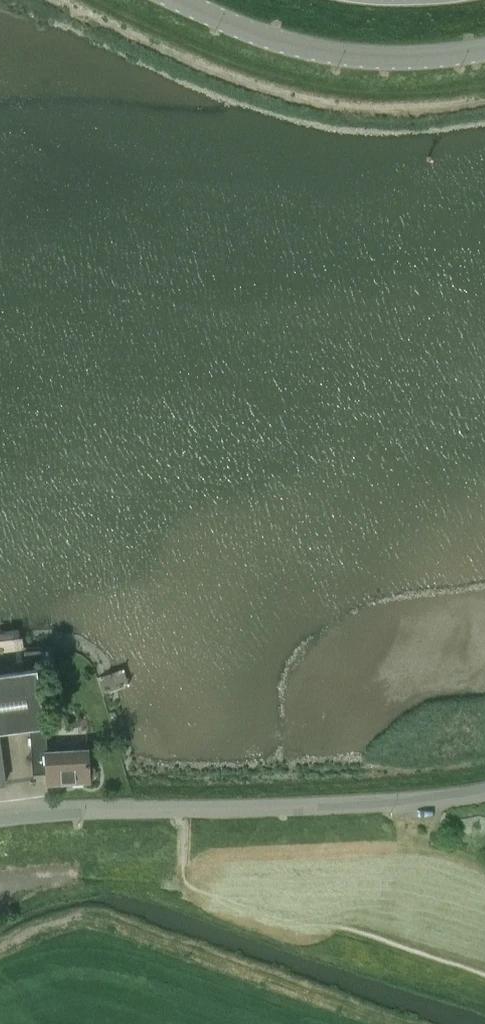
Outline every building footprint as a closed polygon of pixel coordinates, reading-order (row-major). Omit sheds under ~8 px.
[(45,725),(37,667),(44,666),(41,650),(24,652),(25,658),(21,659),(23,671),(0,674),(0,731),(45,725)] [(46,730),(30,731),(32,760),(33,773),(46,773),(47,781),(66,780),(66,783),(89,782),(89,780),(94,779),(95,775),(95,768),(93,765),(88,765),(88,749),(47,751),(46,730)]
